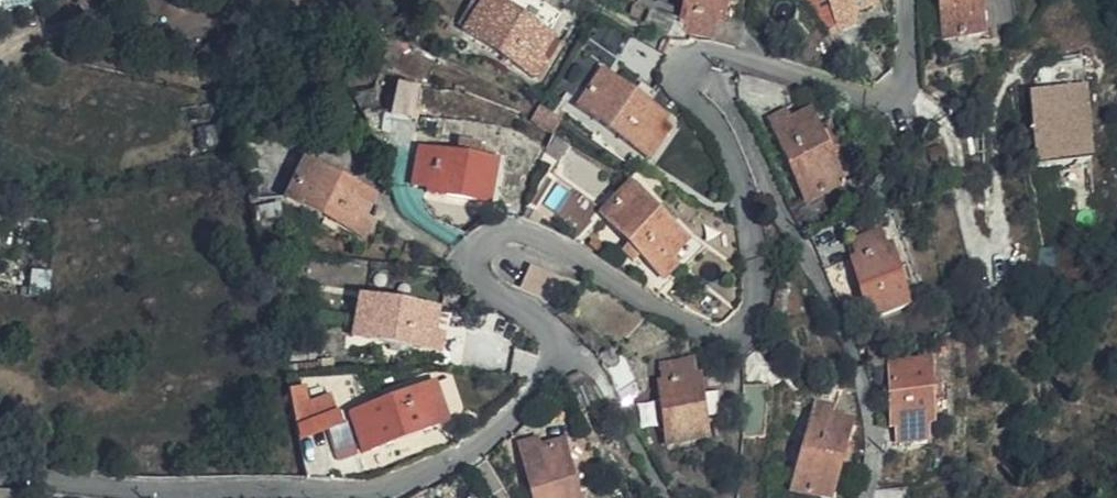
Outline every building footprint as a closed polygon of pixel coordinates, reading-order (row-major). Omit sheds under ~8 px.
[(495,49),(515,61),(539,76),(547,62),(540,56),(552,38),(550,36),(561,19),(531,0),(508,0),(504,5),(496,0),(483,0),(479,6),(471,2),(458,22),(466,27),(465,29),(495,49)] [(728,0),(685,0),(680,20),(686,22),(684,33),(701,37),(716,39),(718,30),(721,29),(724,18),(728,0)] [(828,31),(839,27),(829,0),(804,0),(828,31)] [(839,27),(856,22),(855,12),(873,5),(872,0),(829,0),(839,27)] [(982,0),(941,0),(945,39),(986,34),(982,0)] [(650,11),(644,24),(669,37),(675,23),(650,11)] [(744,22),(724,18),(721,29),(718,30),(716,39),(738,45),(744,22)] [(664,53),(630,35),(617,58),(654,83),(657,79),(667,55),(664,53)] [(515,61),(495,49),(489,59),(508,69),(515,61)] [(580,105),(607,124),(628,140),(651,155),(660,142),(654,135),(667,117),(649,104),(655,93),(641,84),(633,94),(602,73),(580,105)] [(367,77),(346,82),(353,97),(369,93),(367,77)] [(411,119),(418,90),(396,86),(390,116),(411,119)] [(1020,92),(1021,165),(1045,165),(1074,164),(1072,91),(1020,92)] [(558,122),(537,110),(529,122),(551,134),(558,122)] [(805,200),(789,209),(805,236),(828,223),(844,215),(864,209),(871,206),(858,176),(843,183),(828,147),(820,130),(812,112),(791,120),(788,112),(769,120),(805,200)] [(920,134),(914,121),(900,126),(906,141),(920,134)] [(628,140),(607,124),(598,138),(621,152),(628,140)] [(828,126),(820,130),(828,147),(836,143),(828,126)] [(489,201),(495,162),(476,159),(478,146),(457,143),(454,154),(432,152),(432,157),(418,154),(414,183),(429,186),(428,193),(489,201)] [(944,159),(942,145),(929,147),(931,161),(944,159)] [(364,216),(373,197),(303,165),(286,199),(364,237),(372,220),(364,216)] [(686,244),(672,228),(679,221),(664,206),(656,213),(631,186),(602,214),(664,277),(677,266),(670,259),(686,244)] [(279,205),(250,210),(255,231),(283,226),(279,205)] [(909,306),(891,247),(885,249),(881,233),(853,241),(857,257),(852,258),(869,317),(909,306)] [(434,331),(437,309),(360,296),(353,337),(440,351),(443,334),(434,331)] [(623,350),(601,361),(620,393),(638,380),(623,350)] [(725,417),(722,392),(702,395),(700,376),(696,375),(694,361),(662,364),(665,380),(660,381),(669,443),(709,437),(707,421),(725,417)] [(948,418),(948,384),(930,385),(930,362),(890,363),(891,426),(896,426),(896,443),(928,442),(927,425),(932,424),(932,419),(948,418)] [(439,423),(432,403),(440,400),(433,382),(350,412),(365,451),(439,423)] [(768,386),(743,385),(744,436),(765,437),(768,386)] [(289,393),(295,426),(337,410),(333,397),(307,407),(302,392),(289,393)] [(852,422),(831,416),(834,408),(816,404),(794,489),(827,497),(830,497),(852,422)] [(356,455),(345,423),(326,430),(337,462),(356,455)] [(563,442),(540,448),(537,438),(521,442),(535,497),(578,497),(563,442)] [(910,489),(877,489),(876,497),(909,497),(910,489)]
